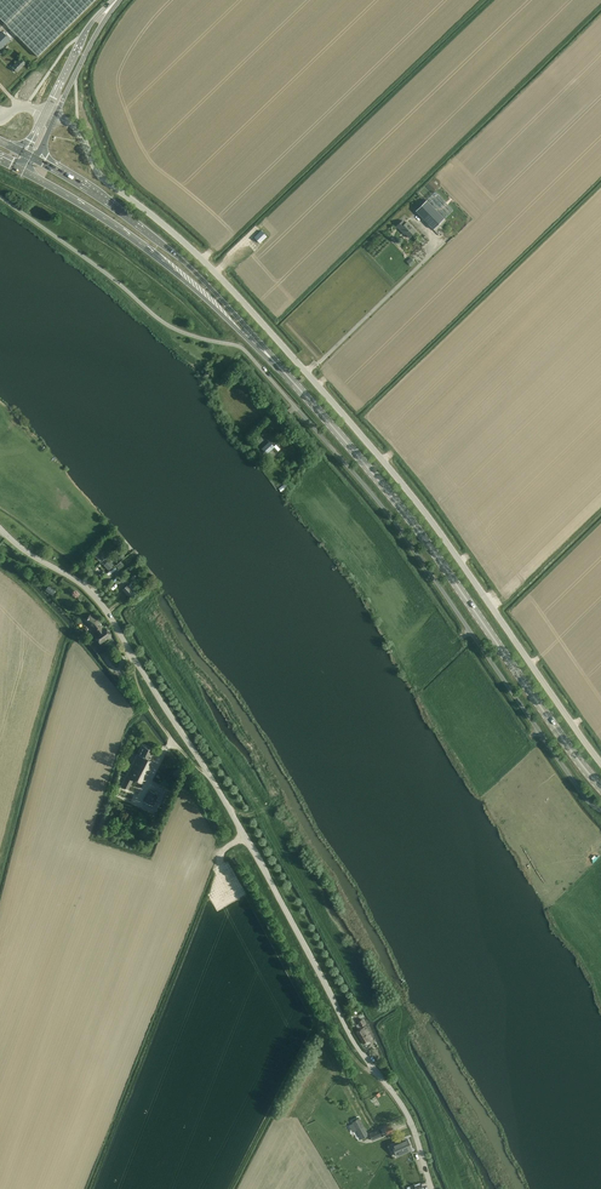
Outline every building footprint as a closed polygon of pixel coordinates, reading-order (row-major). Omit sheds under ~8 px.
[(5,24),(38,57),(96,0),(0,0),(0,18),(5,24)] [(10,40),(2,32),(0,34),(0,49),(10,40)] [(17,72),(26,63),(21,58),(11,67),(17,72)] [(435,192),(427,200),(434,207),(444,218),(453,210),(435,192)] [(436,227),(444,219),(444,218),(434,207),(427,200),(426,201),(415,211),(433,229),(439,235),(441,233),(436,227)] [(405,223),(403,220),(396,226),(409,239),(416,232),(407,221),(405,223)] [(260,243),(267,236),(261,231),(254,237),(260,243)] [(274,447),(270,443),(263,450),(267,455),(275,448),(279,452),(280,450),(276,446),(274,447)] [(98,551),(94,555),(101,561),(105,557),(98,551)] [(109,571),(112,568),(111,567),(113,565),(109,560),(104,565),(108,570),(109,570),(109,571)] [(128,585),(122,589),(128,596),(134,592),(136,589),(131,583),(128,586),(128,585)] [(52,595),(55,591),(49,586),(45,591),(52,595)] [(104,629),(97,619),(89,613),(84,620),(91,625),(92,624),(95,629),(94,629),(97,634),(95,635),(100,643),(111,635),(105,628),(104,629)] [(143,784),(154,762),(149,760),(154,751),(143,746),(128,776),(122,787),(128,790),(133,779),(143,784)] [(152,805),(158,795),(149,790),(144,801),(152,805)] [(363,1044),(373,1038),(366,1026),(356,1031),(363,1044)] [(361,1137),(368,1134),(359,1117),(352,1121),(361,1137)] [(372,1141),(387,1134),(386,1134),(394,1131),(391,1124),(384,1127),(369,1133),(372,1141)] [(407,1138),(392,1144),(396,1156),(398,1155),(411,1150),(407,1138)]
